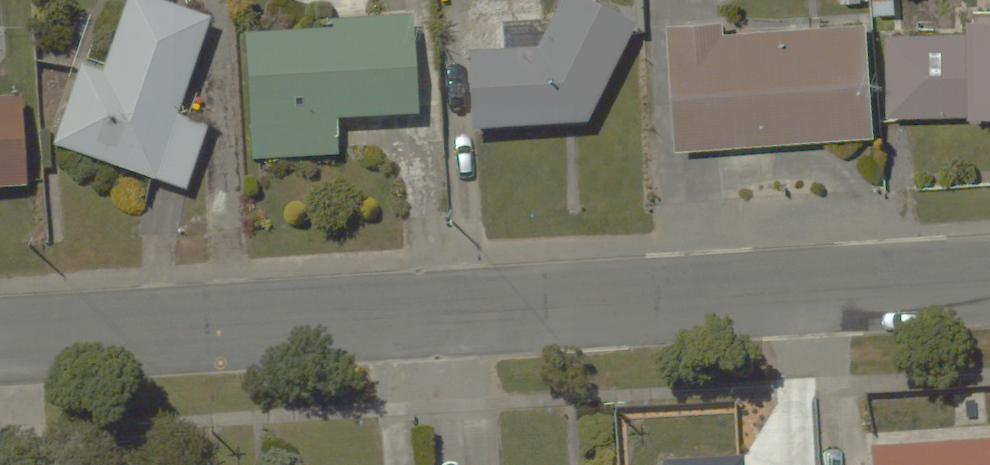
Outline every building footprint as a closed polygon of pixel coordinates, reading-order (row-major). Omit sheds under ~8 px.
[(54,130),(153,169),(214,14),(179,0),(122,0),(96,67),(81,61),(54,130)] [(470,47),(474,119),(586,113),(635,23),(592,0),(570,0),(547,43),(470,47)] [(885,25),(890,109),(960,105),(959,97),(989,95),(989,0),(964,0),(965,20),(885,25)] [(665,24),(673,139),(865,126),(856,11),(665,24)] [(412,17),(243,23),(248,151),(343,147),(341,108),(415,106),(412,17)] [(0,85),(0,179),(34,177),(27,83),(0,85)] [(874,435),(874,464),(989,464),(989,432),(874,435)] [(657,448),(658,464),(743,464),(741,443),(657,448)]
